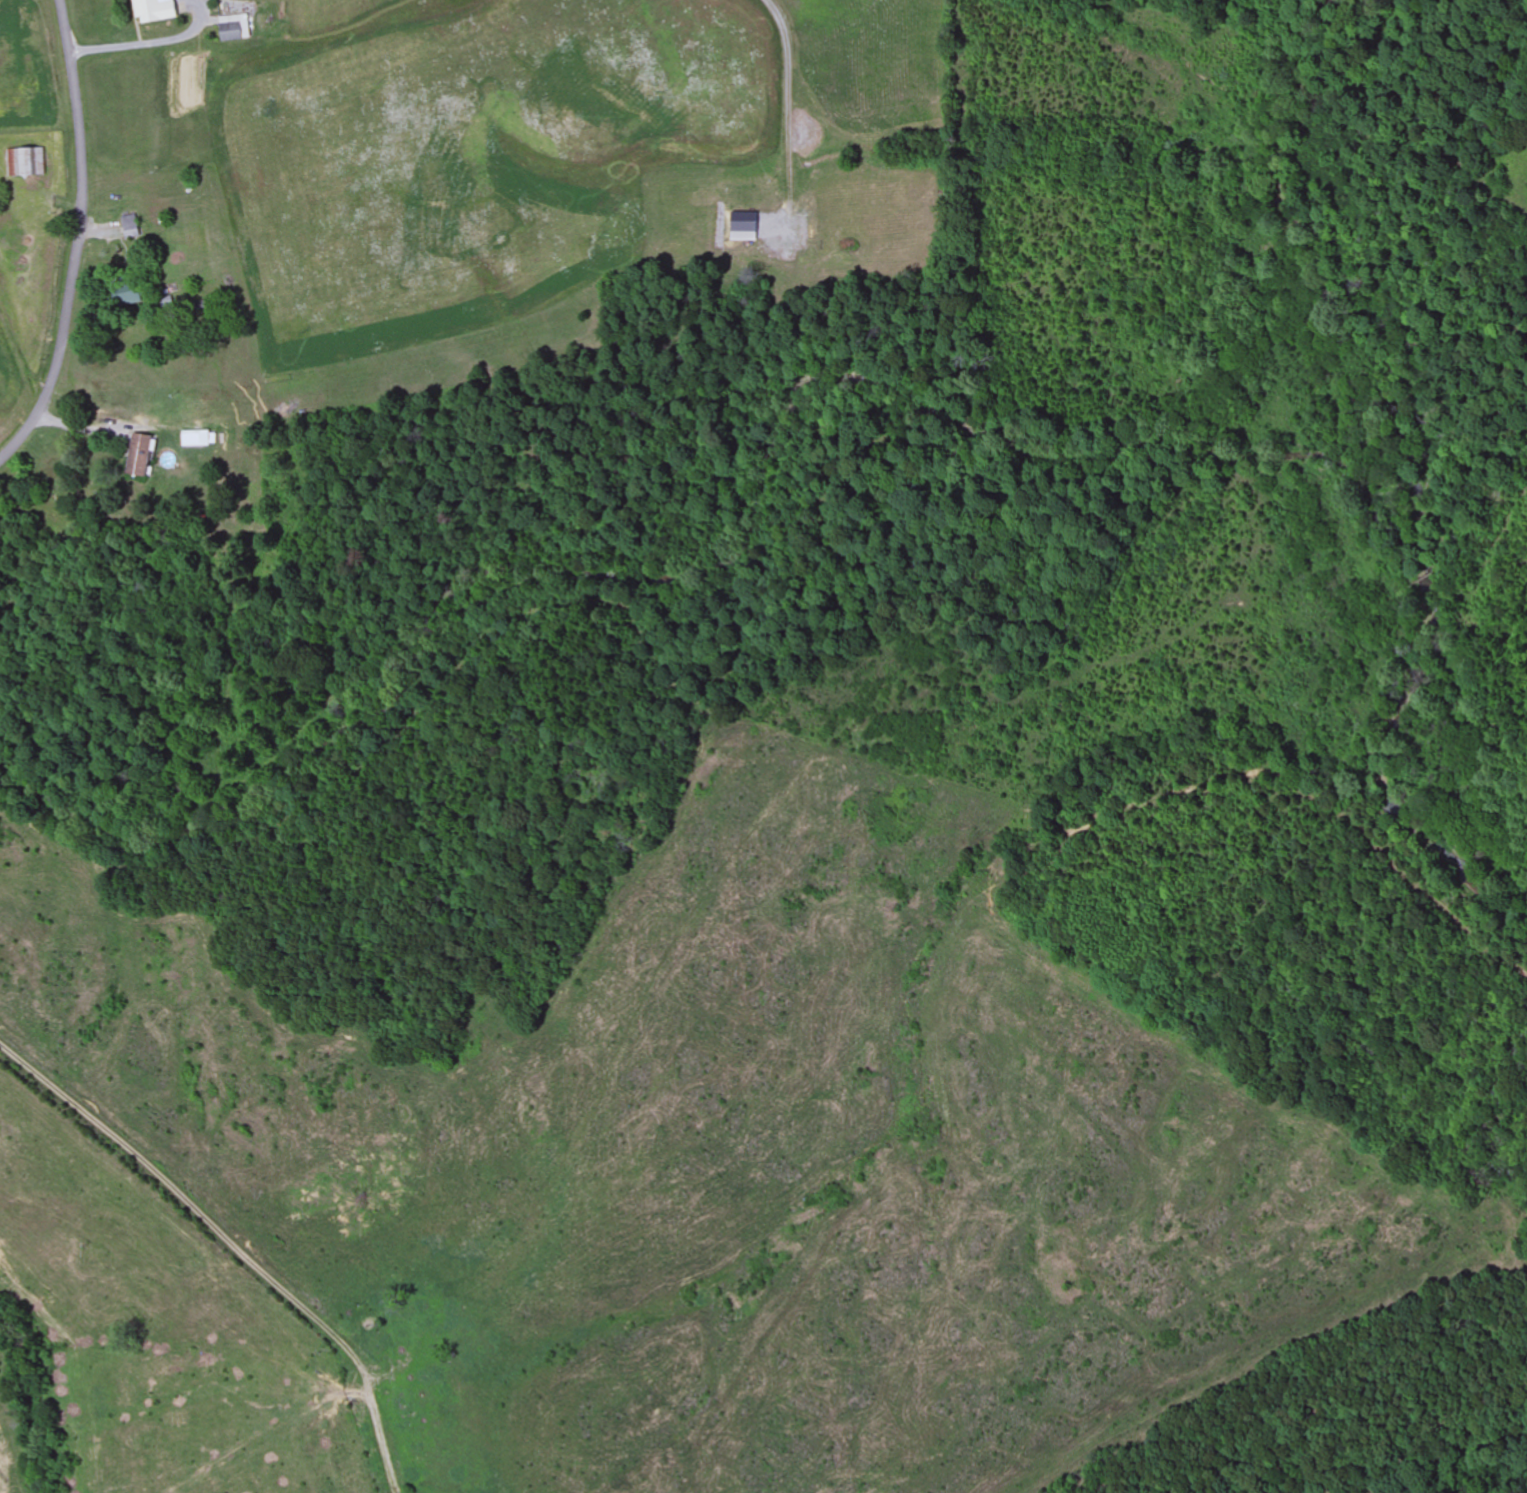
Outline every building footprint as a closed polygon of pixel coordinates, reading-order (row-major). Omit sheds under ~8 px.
[(177,0),(135,0),(138,23),(179,18),(177,0)] [(220,16),(221,41),(251,39),(250,15),(220,16)] [(43,176),(43,149),(7,149),(7,176),(43,176)] [(121,217),(124,239),(140,237),(137,214),(121,217)] [(131,474),(153,476),(156,435),(134,433),(131,474)]
